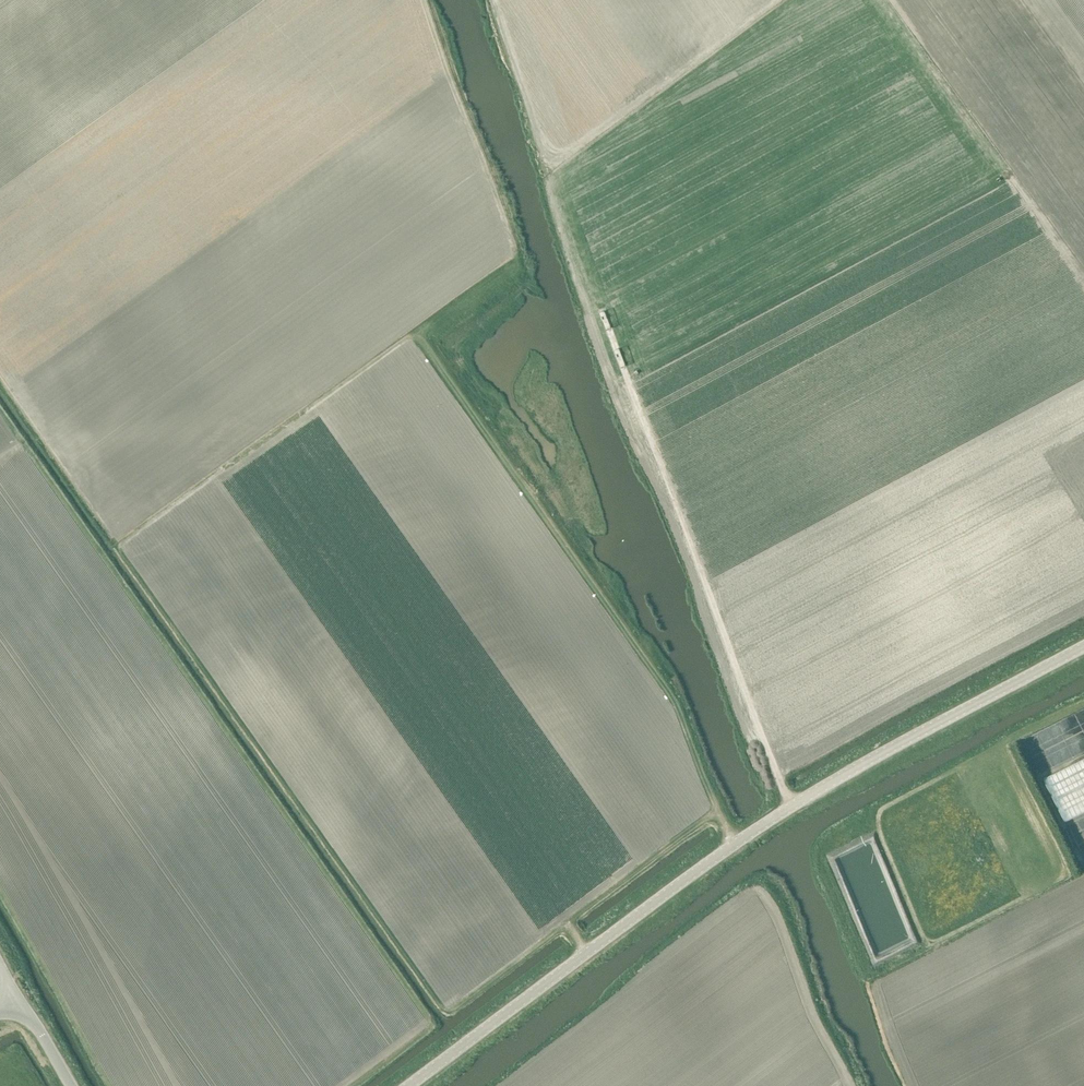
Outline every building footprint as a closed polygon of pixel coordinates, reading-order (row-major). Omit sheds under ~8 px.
[(1044,778),(1065,821),(1083,812),(1083,758),(1044,778)]
